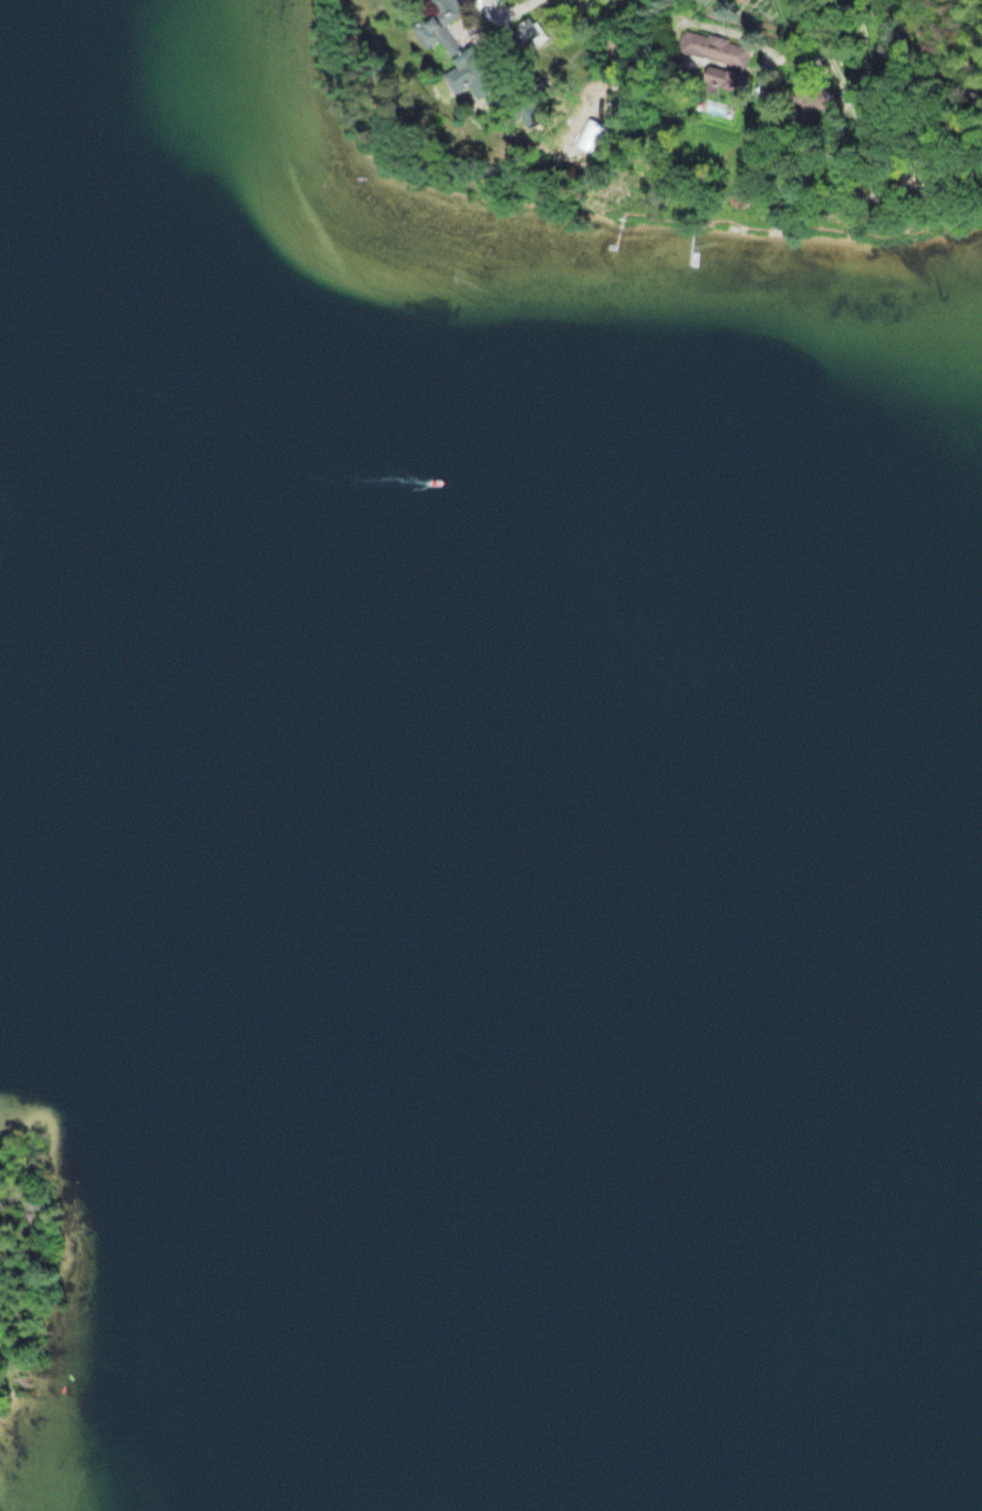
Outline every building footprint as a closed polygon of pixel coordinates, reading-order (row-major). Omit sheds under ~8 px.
[(428,18),(435,31),(464,15),(455,0),(432,0),(439,12),(428,18)] [(521,34),(531,43),(540,31),(530,23),(521,34)] [(681,29),(676,52),(746,66),(751,43),(681,29)] [(445,76),(458,93),(472,83),(483,98),(497,88),(481,66),(471,73),(464,63),(445,76)] [(745,71),(707,71),(707,87),(745,87),(745,71)]
